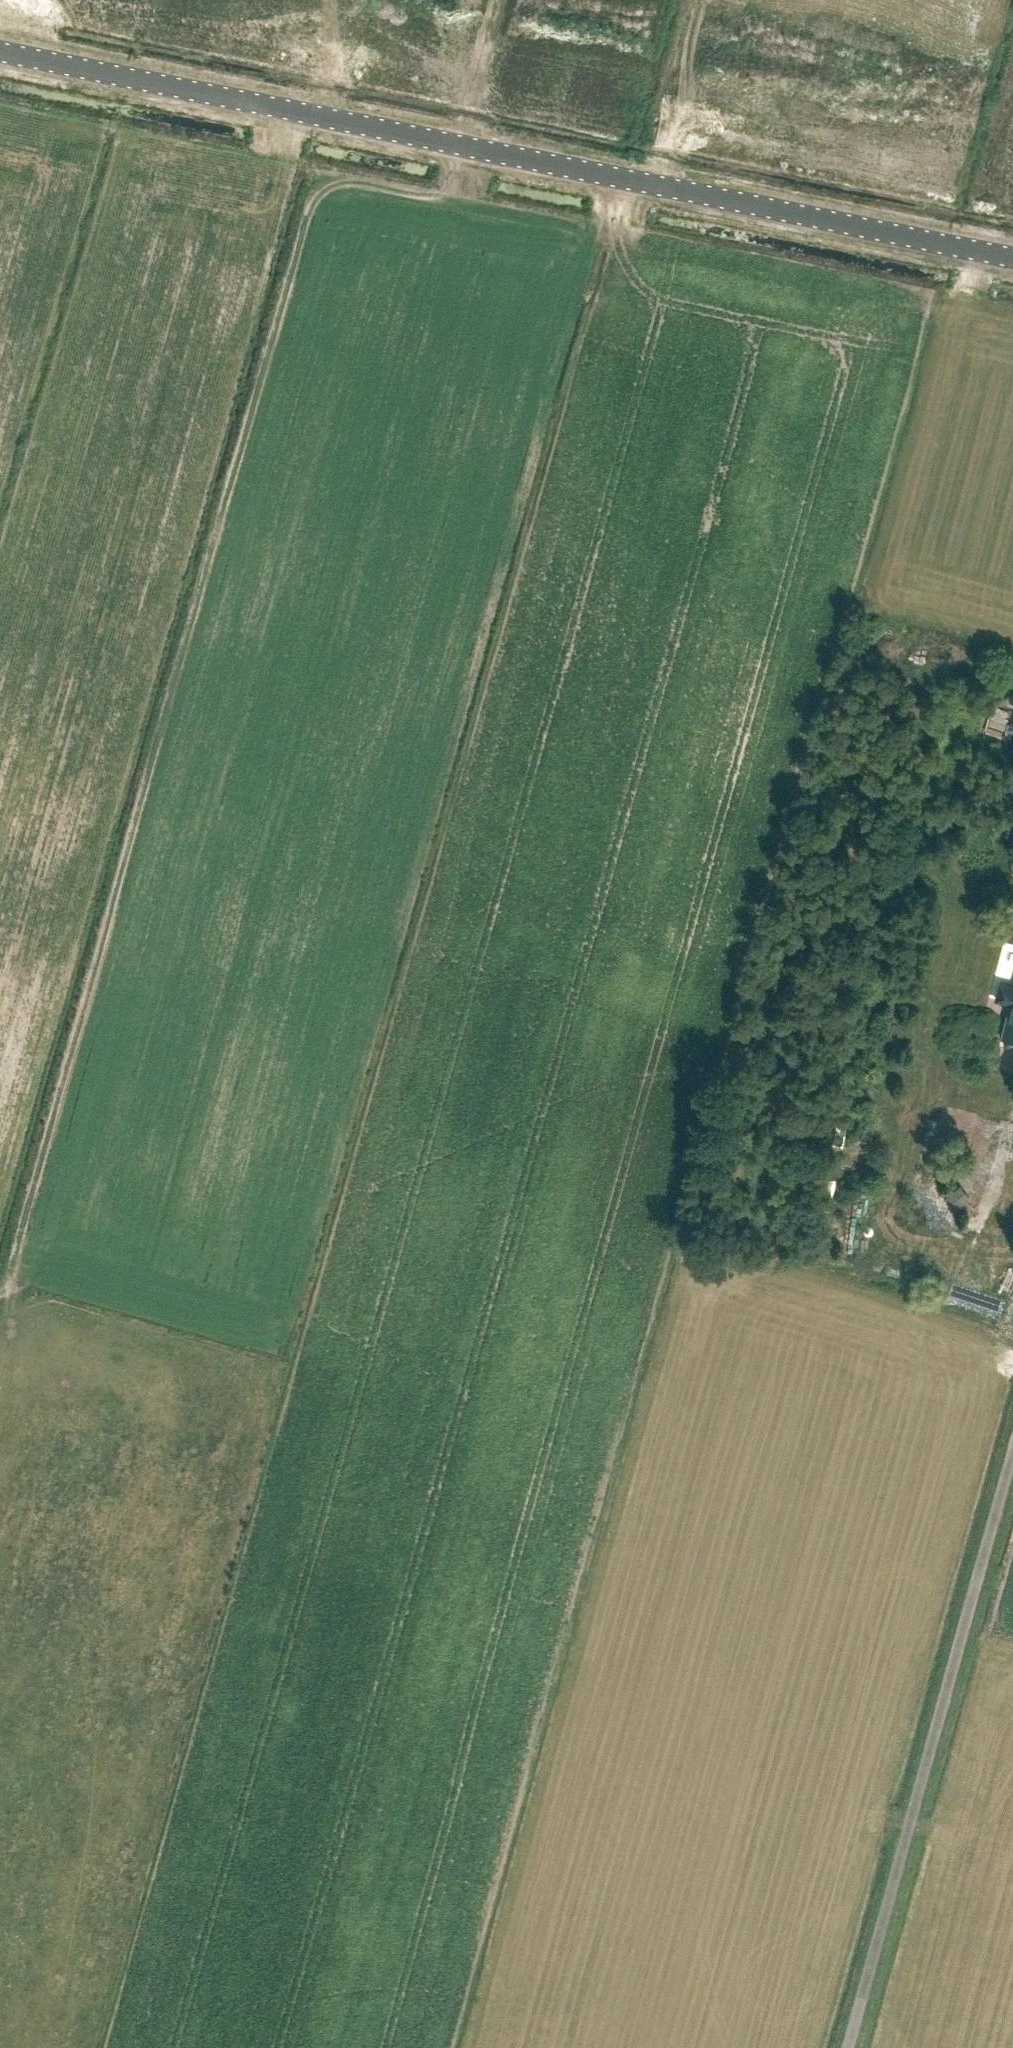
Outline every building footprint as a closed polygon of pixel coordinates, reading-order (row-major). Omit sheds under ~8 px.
[(1006,739),(1012,719),(1012,713),(993,706),(984,731),(1006,739)] [(1012,1037),(1012,985),(1001,982),(997,999),(1012,1003),(1004,1034),(1012,1037)] [(958,1188),(944,1198),(954,1211),(968,1201),(958,1188)]
